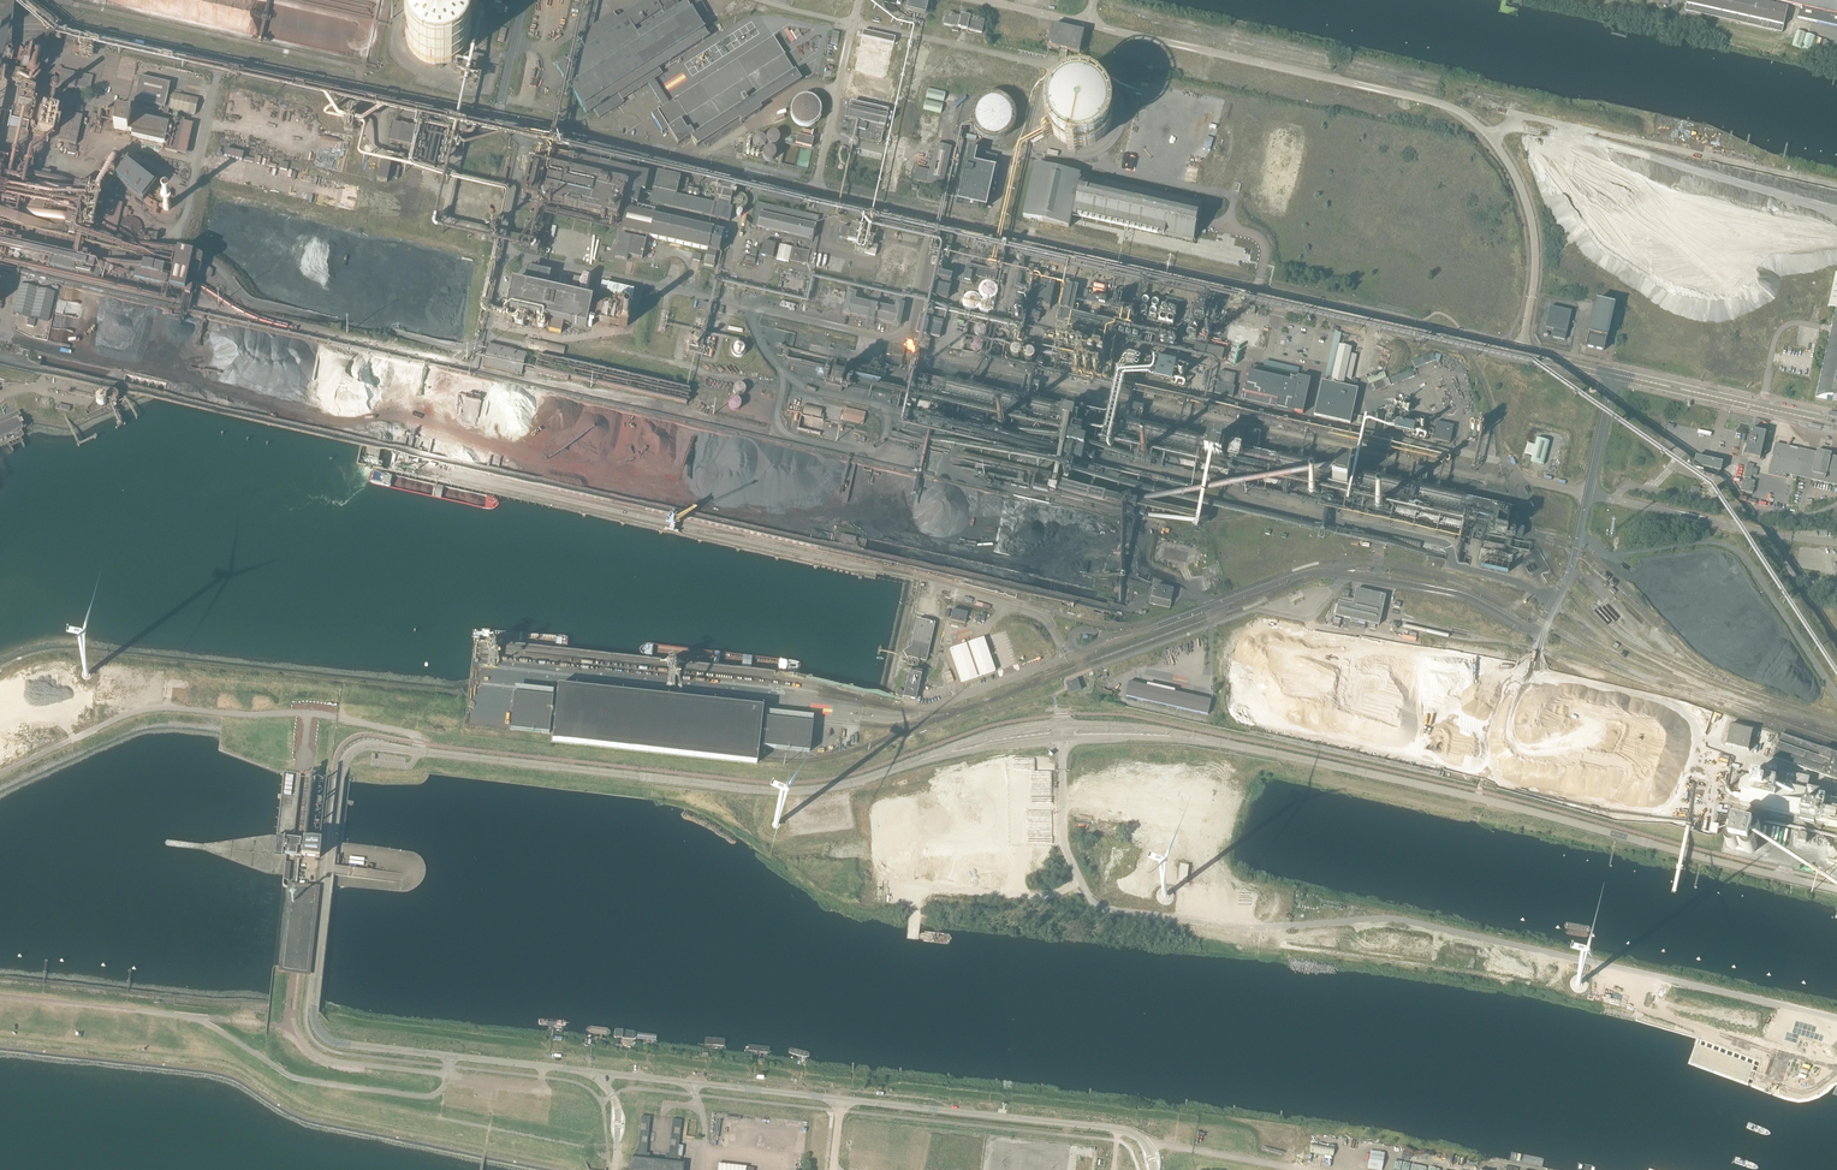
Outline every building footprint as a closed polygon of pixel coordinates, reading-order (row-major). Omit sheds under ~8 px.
[(470,32),(470,29),(469,25),(469,22),(467,19),(466,16),(464,13),(462,11),(459,8),(457,6),(454,4),(451,3),(448,1),(445,0),(442,0),(432,0),(431,0),(428,1),(425,2),(422,3),(419,5),(416,7),(414,9),(411,12),(409,14),(408,17),(406,20),(405,23),(404,27),(404,30),(404,33),(404,37),(405,40),(406,43),(407,46),(408,49),(410,52),(412,55),(415,57),(417,59),(420,61),(423,63),(426,64),(429,65),(433,66),(436,66),(439,66),(443,65),(446,65),(449,64),(452,62),(455,61),(458,59),(460,56),(463,54),(465,51),(466,48),(468,45),(469,42),(470,39),(470,35),(470,32)] [(648,83),(654,79),(662,75),(658,69),(708,37),(697,20),(708,13),(700,0),(690,0),(686,2),(689,0),(648,0),(621,17),(618,12),(614,15),(613,14),(577,36),(584,47),(577,51),(578,54),(557,67),(586,114),(593,109),(599,118),(623,102),(622,100),(648,83)] [(905,10),(925,14),(928,0),(907,0),(905,10)] [(1751,0),(1687,0),(1684,11),(1782,32),(1787,8),(1765,3),(1765,2),(1763,2),(1763,3),(1751,0)] [(1776,1),(1776,2),(1777,2),(1777,1),(1788,3),(1788,5),(1789,4),(1800,6),(1800,7),(1798,18),(1836,27),(1836,0),(1776,0),(1776,1)] [(402,19),(401,20),(404,21),(405,22),(407,18),(408,19),(409,17),(408,16),(410,12),(409,11),(407,10),(406,11),(406,12),(403,18),(402,19)] [(944,24),(951,26),(959,28),(962,28),(966,29),(968,30),(974,31),(982,33),(983,31),(985,21),(977,19),(969,17),(967,17),(966,16),(960,15),(960,17),(956,16),(954,15),(946,14),(944,24)] [(1084,31),(1054,25),(1049,46),(1069,51),(1080,53),(1084,31)] [(500,27),(497,40),(504,42),(506,29),(500,27)] [(185,71),(188,57),(62,31),(59,45),(118,57),(127,58),(127,59),(185,71)] [(862,35),(862,37),(894,44),(894,42),(895,38),(894,38),(892,37),(869,32),(867,32),(863,31),(862,35)] [(1806,34),(1797,31),(1792,45),(1801,48),(1806,34)] [(1815,37),(1806,34),(1801,48),(1810,51),(1815,37)] [(654,79),(648,83),(663,108),(651,115),(662,132),(668,128),(678,145),(690,137),(696,147),(703,143),(705,147),(741,124),(741,122),(761,109),(759,107),(801,80),(773,38),(724,69),(723,67),(717,70),(719,72),(669,104),(654,79)] [(41,55),(23,52),(20,67),(27,68),(25,73),(26,73),(25,76),(35,78),(36,75),(41,55)] [(1036,76),(1037,69),(1018,67),(1017,74),(1036,76)] [(92,77),(57,69),(53,82),(89,90),(92,77)] [(138,86),(134,101),(165,108),(169,109),(195,114),(197,106),(198,99),(172,93),(172,94),(172,96),(168,95),(170,83),(141,77),(140,77),(139,80),(139,81),(138,86)] [(1097,85),(1092,83),(1087,81),(1081,80),(1075,80),(1069,82),(1064,84),(1059,87),(1055,91),(1051,96),(1049,101),(1047,106),(1046,112),(1046,118),(1048,124),(1050,129),(1053,134),(1057,138),(1062,142),(1067,144),(1072,146),(1078,147),(1084,147),(1090,145),(1095,143),(1100,140),(1104,136),(1108,131),(1110,126),(1112,121),(1113,115),(1113,109),(1111,103),(1109,98),(1106,93),(1102,89),(1097,85)] [(26,108),(31,109),(35,91),(20,88),(15,117),(18,118),(19,112),(25,114),(26,108)] [(942,112),(945,91),(927,88),(924,109),(942,112)] [(821,115),(822,113),(821,110),(821,107),(819,105),(818,102),(815,100),(813,99),(810,98),(807,98),(805,98),(802,98),(799,100),(797,101),(795,103),(793,106),(792,108),(792,111),(792,114),(792,117),(793,119),(795,122),(797,124),(799,126),(802,127),(805,127),(807,128),(810,127),(813,126),(815,125),(818,123),(819,121),(821,118),(821,115)] [(1015,119),(1014,115),(1013,111),(1011,107),(1009,104),(1006,102),(1002,100),(999,98),(996,98),(994,98),(990,98),(986,99),(982,101),(979,103),(976,106),(974,110),(973,114),(972,116),(972,118),(972,123),(974,127),(975,130),(978,133),(981,136),(984,138),(989,140),(993,140),(996,140),(1001,139),(1003,138),(1005,137),(1008,134),(1010,133),(1011,131),(1013,127),(1014,124),(1015,119)] [(880,143),(884,127),(888,111),(851,103),(848,103),(845,116),(848,117),(847,119),(852,120),(848,136),(880,143)] [(45,108),(41,109),(36,132),(37,135),(43,134),(44,136),(45,136),(41,138),(43,138),(52,136),(54,129),(57,128),(57,125),(55,125),(58,112),(50,110),(51,105),(48,106),(46,105),(45,108)] [(160,118),(159,122),(166,123),(167,117),(169,109),(165,108),(162,119),(160,118)] [(57,141),(72,144),(73,144),(75,145),(82,116),(76,115),(64,112),(58,138),(57,141)] [(115,124),(114,129),(119,130),(125,131),(128,132),(128,131),(128,132),(129,132),(130,132),(132,132),(132,134),(131,135),(131,137),(132,137),(136,138),(148,140),(157,142),(161,143),(164,144),(165,144),(166,144),(166,147),(165,150),(178,153),(187,155),(193,124),(189,123),(184,122),(172,119),(171,123),(171,124),(168,124),(166,123),(159,122),(151,120),(141,118),(137,117),(136,117),(135,116),(131,115),(118,112),(117,114),(115,124)] [(1196,121),(1192,135),(1199,137),(1204,124),(1196,121)] [(402,125),(392,123),(388,141),(412,146),(416,128),(414,128),(415,126),(402,123),(402,125)] [(443,132),(430,129),(422,165),(435,168),(443,132)] [(813,132),(803,130),(801,136),(797,135),(795,144),(811,148),(813,139),(812,138),(813,132)] [(965,132),(955,130),(954,136),(963,138),(965,132)] [(780,141),(780,139),(780,137),(779,136),(778,134),(777,133),(775,133),(773,133),(772,133),(770,134),(769,135),(768,137),(767,138),(767,140),(768,142),(769,143),(770,144),(772,145),(773,146),(775,145),(777,145),(778,144),(779,143),(780,141)] [(766,144),(766,143),(766,141),(765,139),(764,138),(763,137),(761,136),(759,136),(758,136),(756,137),(755,138),(754,139),(753,141),(753,143),(753,144),(754,146),(755,147),(756,148),(758,149),(759,149),(761,149),(763,148),(764,147),(765,146),(766,144)] [(1203,147),(1210,149),(1214,138),(1207,136),(1203,147)] [(1291,140),(1277,136),(1265,192),(1279,195),(1291,140)] [(744,146),(737,144),(735,153),(742,155),(744,146)] [(936,145),(930,171),(917,168),(916,169),(913,168),(912,174),(915,175),(914,180),(947,187),(946,187),(950,169),(948,168),(950,157),(953,158),(955,149),(952,149),(950,148),(936,145)] [(242,160),(244,153),(226,149),(224,156),(242,160)] [(966,153),(956,202),(985,208),(985,206),(988,193),(991,181),(994,170),(994,169),(994,168),(996,157),(997,156),(996,156),(991,155),(989,154),(968,150),(968,149),(967,149),(967,150),(967,152),(966,153)] [(776,158),(776,156),(776,155),(775,153),(774,152),(773,150),(771,150),(769,150),(767,150),(766,151),(764,152),(763,154),(763,155),(763,157),(763,159),(764,160),(766,162),(767,163),(769,163),(771,163),(773,162),(774,161),(775,160),(776,158)] [(530,163),(523,197),(617,217),(622,199),(641,203),(648,174),(630,170),(632,161),(588,151),(586,161),(558,155),(555,169),(530,163)] [(400,167),(381,163),(377,180),(387,182),(388,177),(397,179),(400,167)] [(180,171),(187,173),(189,166),(182,164),(180,171)] [(1072,214),(1080,176),(1080,174),(1035,164),(1023,217),(1069,227),(1072,214)] [(144,166),(139,172),(138,172),(155,185),(160,179),(144,166)] [(41,172),(40,174),(40,175),(35,173),(35,174),(33,179),(33,180),(39,181),(39,182),(40,184),(47,185),(48,181),(50,172),(45,171),(43,171),(41,172)] [(679,178),(657,173),(653,191),(653,190),(653,191),(650,204),(729,221),(732,209),(729,208),(732,195),(735,195),(736,190),(715,186),(714,191),(717,192),(714,205),(685,198),(688,181),(679,179),(679,178)] [(1082,177),(1080,176),(1072,214),(1194,242),(1194,240),(1195,240),(1201,216),(1204,204),(1202,203),(1202,201),(1083,175),(1082,177)] [(83,189),(58,184),(49,224),(63,228),(61,237),(110,248),(113,236),(107,234),(107,233),(101,232),(100,236),(88,233),(97,193),(98,193),(99,187),(84,184),(83,189)] [(715,196),(715,194),(715,193),(714,191),(714,190),(713,189),(711,188),(710,188),(709,187),(707,187),(706,187),(704,188),(703,189),(702,190),(701,191),(701,192),(700,194),(700,195),(701,197),(701,198),(702,199),(703,200),(704,201),(706,201),(707,202),(709,202),(710,201),(711,201),(713,200),(714,199),(714,197),(715,196)] [(746,204),(746,202),(746,200),(745,199),(745,198),(743,196),(742,196),(740,195),(738,196),(737,196),(735,197),(734,198),(734,200),(733,201),(733,203),(734,205),(734,206),(735,207),(737,208),(738,209),(740,209),(742,208),(743,208),(745,207),(745,205),(746,204)] [(115,202),(110,201),(104,200),(100,215),(97,229),(106,231),(112,233),(115,234),(115,233),(118,219),(121,207),(122,204),(115,202)] [(29,202),(27,207),(33,209),(36,210),(37,209),(41,210),(42,205),(37,204),(38,203),(34,202),(29,201),(29,202)] [(819,216),(757,202),(751,226),(781,233),(780,237),(795,240),(793,248),(779,245),(776,259),(788,262),(789,260),(805,264),(808,251),(795,248),(797,241),(810,243),(814,225),(817,226),(819,216)] [(622,228),(621,231),(640,235),(642,236),(646,237),(648,237),(649,237),(650,237),(657,239),(658,239),(661,240),(665,241),(666,241),(669,242),(674,243),(675,243),(682,245),(683,245),(691,247),(695,248),(699,248),(699,249),(707,250),(704,263),(704,264),(704,265),(704,266),(713,267),(714,265),(715,259),(715,258),(716,254),(716,253),(716,252),(719,253),(719,251),(719,250),(719,248),(720,247),(720,246),(721,241),(723,233),(722,233),(720,232),(718,232),(713,231),(697,227),(676,222),(674,222),(671,221),(663,219),(653,217),(653,216),(649,215),(647,214),(646,216),(645,215),(645,214),(639,213),(638,214),(637,213),(636,210),(636,209),(636,208),(633,208),(633,209),(632,210),(630,212),(628,212),(626,211),(626,212),(624,218),(624,219),(623,224),(622,228)] [(26,225),(25,229),(33,231),(35,219),(28,218),(27,219),(27,220),(24,219),(24,220),(23,223),(23,224),(26,225)] [(851,224),(849,229),(841,227),(839,238),(847,240),(861,243),(865,227),(851,224)] [(567,237),(568,229),(554,228),(553,235),(567,237)] [(153,233),(142,231),(141,237),(140,241),(151,244),(152,239),(151,239),(153,233)] [(648,237),(646,237),(645,241),(620,236),(614,258),(627,260),(628,256),(642,259),(645,244),(646,245),(648,237)] [(4,258),(5,258),(19,261),(19,260),(24,261),(24,262),(25,263),(45,267),(47,260),(50,261),(48,268),(53,269),(54,269),(72,273),(76,274),(77,274),(80,275),(97,279),(98,279),(98,278),(99,273),(100,272),(100,270),(102,263),(94,261),(94,258),(58,250),(57,249),(39,245),(38,245),(20,241),(11,239),(10,239),(2,237),(1,237),(0,237),(0,257),(4,258)] [(775,244),(763,242),(760,255),(772,258),(775,244)] [(877,245),(867,243),(865,253),(875,255),(877,245)] [(702,254),(694,252),(693,260),(700,261),(702,254)] [(173,257),(156,253),(155,258),(171,262),(173,257)] [(213,270),(193,256),(189,273),(211,277),(213,270)] [(883,291),(907,296),(913,261),(886,256),(884,267),(892,269),(889,284),(884,283),(883,291)] [(142,272),(136,271),(135,279),(166,286),(168,278),(163,277),(165,268),(144,263),(142,272)] [(997,271),(967,264),(963,282),(972,284),(974,276),(995,281),(997,271)] [(115,274),(128,277),(129,270),(117,267),(115,274)] [(945,268),(939,267),(936,279),(935,279),(934,281),(935,281),(934,283),(934,282),(934,285),(931,295),(947,299),(949,288),(950,288),(950,287),(951,287),(952,285),(951,284),(951,283),(950,282),(951,277),(942,275),(943,268),(944,269),(946,270),(946,269),(949,270),(952,270),(952,272),(953,270),(949,269),(947,269),(947,268),(945,268)] [(550,273),(527,268),(523,284),(512,282),(506,309),(551,320),(549,331),(561,333),(563,322),(586,327),(592,300),(569,295),(569,294),(558,291),(557,292),(547,290),(550,273)] [(1833,401),(1832,403),(1836,404),(1836,402),(1836,274),(1835,273),(1828,306),(1834,308),(1830,326),(1814,397),(1833,401)] [(578,289),(578,287),(579,286),(577,286),(576,286),(576,285),(579,285),(579,284),(579,283),(579,282),(577,282),(578,280),(574,279),(571,293),(574,294),(575,289),(578,290),(578,289)] [(1056,284),(1041,280),(1036,305),(1050,308),(1056,284)] [(992,289),(992,288),(992,287),(991,285),(990,284),(988,283),(986,283),(984,284),(982,285),(981,287),(981,288),(981,289),(981,292),(982,293),(984,294),(986,295),(988,295),(989,294),(991,293),(992,291),(992,289)] [(19,284),(13,313),(15,314),(36,319),(48,321),(49,316),(49,315),(52,305),(52,303),(54,295),(54,293),(54,292),(43,290),(22,285),(19,284)] [(1078,286),(1066,284),(1057,322),(1070,325),(1070,326),(1112,336),(1114,323),(1073,314),(1073,312),(1076,312),(1077,308),(1074,307),(1076,300),(1075,300),(1078,286)] [(882,287),(872,285),(869,297),(879,299),(881,299),(881,297),(880,296),(882,287)] [(855,294),(847,292),(843,315),(850,316),(850,315),(891,324),(891,325),(898,327),(903,305),(896,303),(894,303),(892,309),(853,301),(854,297),(856,298),(857,295),(855,294)] [(1159,296),(1143,292),(1137,316),(1153,320),(1159,296)] [(976,301),(976,298),(975,297),(974,296),(973,295),(972,295),(970,295),(967,295),(966,296),(964,298),(964,301),(964,302),(965,303),(966,305),(967,306),(968,306),(970,307),(972,306),(973,306),(974,305),(975,303),(976,302),(976,301)] [(948,302),(926,297),(922,312),(944,317),(948,302)] [(1095,299),(1095,298),(1094,299),(1089,298),(1089,297),(1088,297),(1087,303),(1111,309),(1111,310),(1113,303),(1113,302),(1112,302),(1112,303),(1107,302),(1107,301),(1106,301),(1101,300),(1100,300),(1095,299)] [(1180,301),(1167,298),(1165,308),(1178,311),(1180,301)] [(631,304),(615,300),(613,309),(629,312),(631,304)] [(1596,300),(1588,334),(1589,334),(1586,346),(1604,350),(1606,338),(1607,338),(1614,304),(1596,300)] [(716,306),(701,302),(699,310),(714,313),(716,306)] [(1192,304),(1190,316),(1205,318),(1207,306),(1192,304)] [(1571,312),(1550,307),(1545,327),(1566,332),(1571,312)] [(1042,309),(1036,308),(1035,311),(1031,310),(1029,317),(1039,319),(1042,309)] [(612,311),(602,309),(599,321),(610,323),(624,326),(627,315),(612,311)] [(1162,309),(1159,321),(1172,324),(1175,312),(1162,309)] [(943,321),(920,316),(916,333),(939,338),(942,325),(943,321)] [(1206,327),(1192,324),(1189,337),(1203,341),(1206,327)] [(987,331),(986,327),(978,325),(976,325),(974,335),(975,336),(972,336),(973,341),(972,342),(973,351),(976,351),(987,351),(988,347),(991,347),(990,342),(991,341),(984,340),(993,339),(985,338),(987,331)] [(1218,343),(1222,329),(1209,327),(1206,341),(1218,343)] [(1119,329),(1117,337),(1133,341),(1135,332),(1134,332),(1134,330),(1131,330),(1131,331),(1119,329)] [(1565,340),(1566,332),(1554,329),(1552,335),(1552,337),(1565,340)] [(1005,335),(1004,333),(1003,331),(1002,330),(1000,330),(998,330),(997,331),(996,331),(995,333),(994,335),(995,337),(995,338),(997,339),(999,340),(1001,340),(1002,339),(1003,339),(1004,337),(1005,335)] [(1108,347),(1057,336),(1054,351),(1104,362),(1108,347)] [(1184,340),(1167,336),(1166,344),(1183,348),(1184,340)] [(565,347),(530,339),(528,348),(563,356),(565,347)] [(1225,350),(1195,343),(1193,354),(1222,360),(1225,350)] [(1003,349),(1002,347),(1001,345),(1000,344),(997,344),(995,344),(994,345),(993,347),(992,349),(993,351),(994,353),(995,354),(997,354),(999,354),(1001,353),(1002,352),(1003,350),(1003,349)] [(526,353),(488,345),(483,366),(521,374),(526,353)] [(743,352),(744,350),(743,349),(743,347),(741,346),(740,345),(738,345),(737,345),(735,346),(734,347),(733,349),(733,350),(733,352),(734,353),(735,354),(737,355),(738,355),(740,355),(741,354),(743,353),(743,352)] [(1358,381),(1352,380),(1351,382),(1350,382),(1353,369),(1347,367),(1352,348),(1339,345),(1331,381),(1335,382),(1334,384),(1322,381),(1314,416),(1350,424),(1358,389),(1350,388),(1351,384),(1357,385),(1358,381)] [(1021,354),(1020,352),(1019,350),(1018,350),(1017,349),(1016,349),(1014,349),(1013,350),(1012,350),(1011,352),(1010,354),(1010,355),(1011,356),(1012,358),(1013,359),(1015,359),(1017,359),(1019,358),(1020,356),(1021,354)] [(1036,357),(1035,355),(1034,354),(1033,353),(1032,352),(1030,352),(1029,352),(1028,353),(1027,354),(1026,355),(1025,357),(1025,359),(1026,361),(1028,362),(1030,363),(1032,362),(1034,361),(1035,359),(1036,357)] [(1132,370),(1135,355),(1127,353),(1124,369),(1132,370)] [(1433,354),(1412,360),(1414,366),(1435,360),(1433,354)] [(562,361),(545,357),(543,357),(538,356),(538,357),(538,358),(537,360),(536,365),(535,370),(534,373),(536,373),(539,374),(551,377),(568,380),(568,378),(584,381),(585,381),(587,382),(595,384),(596,384),(641,394),(686,404),(689,390),(688,389),(659,383),(656,382),(652,381),(651,381),(629,376),(606,371),(604,371),(599,369),(598,369),(591,368),(588,367),(568,362),(562,361)] [(918,356),(917,363),(926,364),(927,357),(918,356)] [(1158,357),(1153,377),(1172,382),(1177,361),(1158,357)] [(1086,372),(1102,374),(1104,364),(1073,359),(1072,368),(1080,370),(1080,372),(1083,373),(1083,375),(1086,375),(1086,372)] [(1299,375),(1252,365),(1244,400),(1291,410),(1290,411),(1303,413),(1310,380),(1298,377),(1299,375)] [(1412,369),(1388,378),(1387,379),(1383,380),(1373,384),(1374,387),(1376,391),(1386,387),(1415,376),(1412,369)] [(998,388),(1002,374),(989,371),(987,381),(991,382),(990,385),(998,388)] [(1236,374),(1220,371),(1215,393),(1232,397),(1235,387),(1233,386),(1236,374)] [(1384,372),(1367,378),(1369,384),(1386,377),(1385,375),(1384,372)] [(1073,410),(908,373),(905,386),(1069,423),(1060,460),(1086,466),(1089,456),(1112,461),(1114,452),(1084,445),(1086,438),(1081,437),(1083,426),(1205,453),(1204,456),(1216,459),(1512,522),(1515,510),(1342,471),(1073,410)] [(842,387),(824,383),(823,388),(841,392),(842,387)] [(117,392),(108,394),(111,403),(119,400),(117,392)] [(1401,400),(1400,402),(1395,401),(1393,409),(1408,413),(1411,402),(1401,400)] [(804,404),(803,408),(803,409),(802,414),(808,415),(820,418),(820,417),(821,413),(822,408),(804,404)] [(843,415),(842,419),(863,424),(863,422),(864,419),(864,417),(865,415),(865,412),(844,408),(844,410),(843,415)] [(0,420),(0,439),(25,427),(18,411),(0,420)] [(1396,429),(1414,433),(1416,425),(1398,421),(1396,429)] [(1454,426),(1436,422),(1433,439),(1450,443),(1454,426)] [(1482,428),(1471,425),(1469,433),(1481,436),(1482,428)] [(1753,430),(1747,457),(1763,460),(1769,434),(1753,430)] [(1543,464),(1549,441),(1537,438),(1530,461),(1543,464)] [(1298,448),(1299,440),(1288,439),(1287,447),(1298,448)] [(1776,444),(1769,474),(1785,478),(1786,474),(1793,475),(1792,479),(1796,480),(1797,476),(1836,485),(1836,457),(1830,456),(1830,453),(1817,450),(1816,453),(1793,448),(1776,444)] [(1127,452),(1111,449),(1110,454),(1126,458),(1127,452)] [(1725,464),(1698,458),(1696,467),(1707,469),(1706,474),(1720,477),(1721,472),(1723,473),(1725,464)] [(1058,479),(1038,475),(1034,489),(1056,494),(1057,492),(1062,493),(1061,495),(1081,500),(1082,498),(1106,503),(1117,506),(1117,509),(1144,515),(1148,516),(1148,515),(1149,513),(1145,512),(1147,504),(1138,502),(1138,501),(1130,499),(1131,496),(1129,495),(1128,498),(1106,493),(1059,483),(1060,480),(1058,479)] [(1740,491),(1752,493),(1755,482),(1743,479),(1740,491)] [(644,505),(616,499),(615,502),(643,509),(643,507),(645,507),(643,507),(644,505)] [(1407,539),(1392,536),(1391,537),(1390,541),(1395,543),(1420,548),(1421,542),(1407,539)] [(1479,563),(1512,569),(1513,562),(1505,560),(1507,552),(1483,547),(1479,563)] [(893,558),(873,553),(872,558),(872,559),(884,561),(883,564),(892,566),(892,565),(891,565),(893,558)] [(1149,585),(1129,580),(1128,584),(1149,588),(1149,585)] [(1174,589),(1158,585),(1155,598),(1151,597),(1150,604),(1169,608),(1174,589)] [(1356,589),(1355,597),(1353,605),(1339,602),(1338,604),(1336,604),(1333,615),(1379,625),(1380,619),(1382,613),(1385,596),(1356,589)] [(968,614),(953,611),(951,622),(966,625),(968,614)] [(908,662),(907,664),(908,664),(917,666),(919,660),(924,661),(925,661),(929,647),(931,636),(931,635),(934,623),(917,620),(914,631),(914,632),(912,643),(909,642),(908,647),(910,647),(910,648),(911,648),(909,655),(908,658),(909,658),(908,662)] [(983,638),(950,649),(961,682),(994,671),(995,671),(983,638)] [(896,691),(895,695),(896,695),(897,695),(899,697),(900,696),(903,696),(903,697),(904,697),(915,699),(916,695),(917,691),(918,687),(919,683),(920,679),(920,678),(925,680),(925,683),(943,687),(944,680),(942,680),(941,679),(945,661),(941,660),(942,658),(938,657),(935,671),(928,669),(927,672),(926,674),(925,674),(925,672),(910,668),(909,670),(909,672),(908,672),(909,672),(908,676),(907,680),(906,684),(905,688),(904,692),(904,693),(901,693),(901,691),(901,690),(898,691),(896,691)] [(1077,680),(1069,683),(1066,683),(1070,693),(1081,690),(1077,680)] [(1211,700),(1129,682),(1125,696),(1208,714),(1211,700)] [(558,685),(552,741),(757,763),(763,707),(558,685)] [(552,698),(514,693),(510,729),(549,733),(552,698)] [(812,723),(765,718),(762,746),(809,752),(812,723)] [(1749,750),(1753,730),(1730,725),(1725,745),(1749,750)] [(1773,758),(1836,780),(1836,753),(1800,740),(1794,738),(1782,734),(1773,758)] [(1740,805),(1737,818),(1759,824),(1764,823),(1764,822),(1800,830),(1798,840),(1806,842),(1810,827),(1822,829),(1823,824),(1818,823),(1823,800),(1835,803),(1836,794),(1808,788),(1810,779),(1777,771),(1775,780),(1763,777),(1763,776),(1752,773),(1751,778),(1734,774),(1731,788),(1725,787),(1723,793),(1730,794),(1728,803),(1740,805)] [(312,786),(313,775),(293,773),(284,772),(282,784),(279,813),(277,836),(278,836),(285,837),(293,838),(294,838),(301,838),(301,839),(304,839),(306,839),(307,839),(307,831),(320,832),(320,831),(308,829),(308,825),(308,824),(308,823),(308,821),(321,822),(321,821),(312,820),(309,820),(309,816),(309,815),(309,812),(322,813),(322,811),(309,810),(310,802),(314,802),(322,803),(348,806),(353,806),(354,805),(355,804),(354,802),(353,801),(313,797),(311,797),(312,788),(324,789),(324,787),(312,786)] [(1835,803),(1823,800),(1818,823),(1823,824),(1836,827),(1836,803),(1835,803)] [(1725,813),(1726,809),(1723,808),(1724,806),(1718,804),(1716,810),(1725,813)] [(1718,815),(1715,814),(1712,825),(1711,825),(1709,834),(1717,835),(1719,827),(1716,826),(1718,815)] [(1729,816),(1720,815),(1719,823),(1721,823),(1727,824),(1729,816)] [(1760,826),(1759,824),(1737,818),(1736,818),(1734,819),(1733,820),(1731,821),(1730,824),(1730,826),(1730,828),(1728,837),(1727,838),(1726,839),(1726,841),(1726,842),(1727,845),(1727,846),(1728,848),(1730,849),(1732,849),(1734,849),(1736,849),(1745,851),(1746,852),(1748,853),(1750,853),(1752,853),(1753,852),(1755,851),(1756,850),(1757,849),(1757,848),(1757,846),(1757,845),(1757,840),(1758,835),(1759,834),(1760,832),(1761,831),(1761,829),(1761,827),(1760,826)] [(277,836),(274,856),(283,856),(283,855),(286,855),(287,855),(297,856),(298,856),(300,857),(302,857),(318,859),(320,859),(322,841),(307,839),(306,839),(304,839),(301,839),(301,838),(294,838),(293,838),(285,837),(278,836),(277,836)] [(1187,881),(1189,865),(1184,864),(1183,867),(1181,867),(1179,879),(1187,881)] [(281,968),(281,970),(284,970),(290,971),(297,972),(299,972),(302,972),(306,973),(307,973),(308,973),(317,889),(315,888),(296,886),(294,886),(290,885),(290,887),(290,888),(281,967),(281,968)] [(539,1022),(541,1024),(564,1027),(566,1027),(567,1025),(567,1022),(566,1022),(542,1018),(540,1019),(539,1022)] [(587,1031),(590,1033),(606,1036),(609,1035),(611,1033),(610,1030),(607,1029),(590,1026),(588,1027),(586,1029),(587,1031)] [(725,1040),(706,1038),(705,1045),(724,1047),(725,1040)] [(789,1050),(789,1052),(806,1057),(808,1057),(810,1055),(809,1054),(807,1052),(792,1048),(789,1049),(789,1050)] [(684,1163),(680,1163),(680,1162),(681,1157),(682,1157),(683,1146),(679,1145),(679,1138),(681,1120),(672,1119),(669,1155),(668,1155),(665,1155),(665,1160),(665,1161),(649,1159),(649,1153),(646,1153),(650,1117),(641,1116),(637,1152),(634,1152),(634,1157),(634,1158),(629,1157),(629,1161),(629,1164),(628,1166),(628,1169),(683,1169),(684,1163)] [(1312,1144),(1311,1152),(1334,1155),(1335,1147),(1312,1144)] [(1368,1168),(1379,1169),(1382,1169),(1385,1152),(1371,1149),(1369,1158),(1366,1157),(1366,1159),(1369,1159),(1368,1168)] [(1091,1157),(1077,1156),(1076,1169),(1090,1169),(1091,1157)] [(850,1169),(851,1169),(874,1169),(875,1158),(851,1157),(850,1169)] [(1405,1169),(1451,1169),(1418,1165),(1419,1163),(1406,1162),(1405,1169)]
